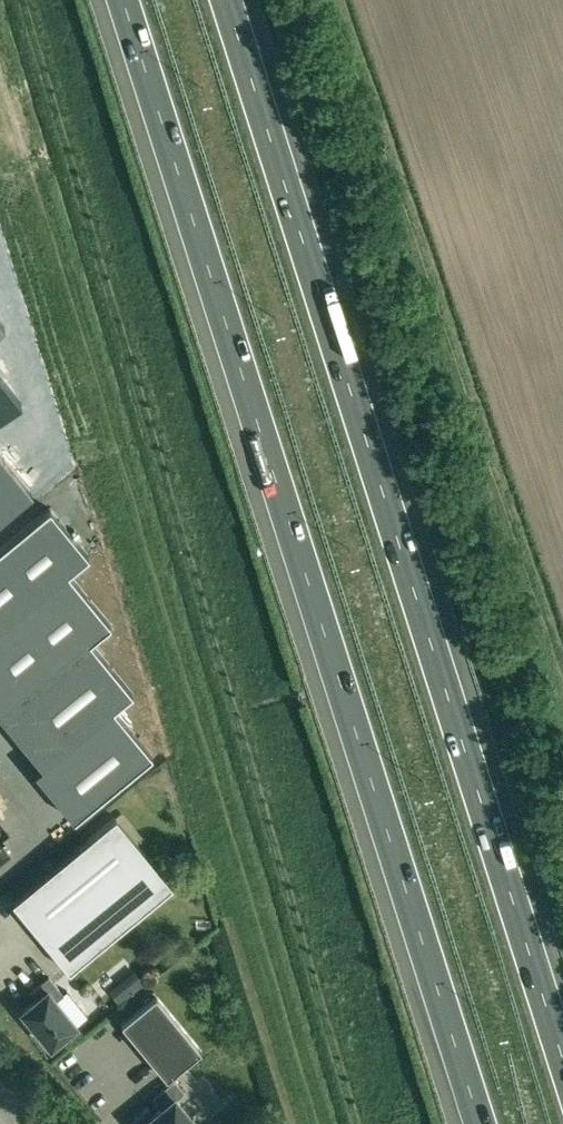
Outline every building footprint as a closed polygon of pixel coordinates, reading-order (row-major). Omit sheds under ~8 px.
[(32,493),(0,454),(0,519),(32,493)] [(89,555),(49,508),(0,548),(0,628),(89,555)] [(89,555),(0,628),(0,714),(110,623),(69,573),(89,556),(89,555)] [(132,692),(91,641),(111,624),(110,623),(0,714),(0,715),(42,766),(35,772),(132,692)] [(132,692),(35,772),(74,820),(153,755),(114,708),(133,693),(132,692)] [(12,902),(69,971),(172,886),(116,817),(12,902)] [(37,997),(22,1010),(51,1046),(77,1024),(56,999),(63,994),(49,976),(32,991),(37,997)] [(167,1078),(201,1049),(156,994),(121,1023),(167,1078)] [(196,1123),(175,1098),(183,1091),(174,1080),(154,1097),(162,1108),(142,1123),(195,1123),(196,1123)]
